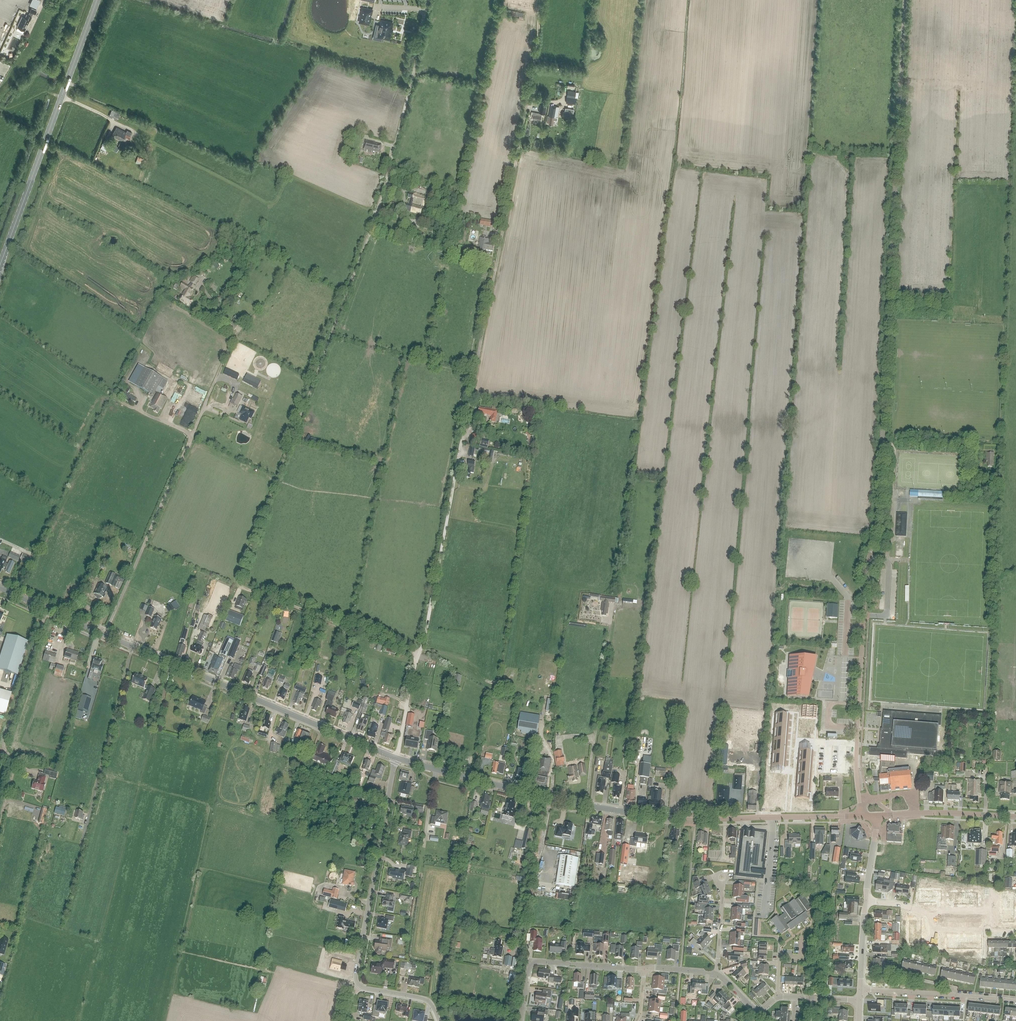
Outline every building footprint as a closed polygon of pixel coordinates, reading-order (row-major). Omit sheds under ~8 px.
[(32,5),(39,8),(43,0),(34,0),(32,5)] [(359,23),(370,25),(373,9),(362,7),(359,23)] [(29,16),(27,15),(25,18),(22,17),(20,21),(21,21),(20,23),(19,23),(17,27),(25,31),(30,21),(32,17),(31,17),(33,14),(35,15),(37,11),(32,8),(30,12),(29,16)] [(523,19),(524,13),(505,9),(504,14),(511,16),(511,17),(523,19)] [(379,36),(389,38),(392,24),(382,21),(380,29),(379,30),(378,34),(379,35),(379,36)] [(548,117),(547,123),(549,123),(549,125),(553,125),(554,120),(557,121),(559,107),(551,106),(549,118),(548,117)] [(563,112),(562,117),(572,119),(574,109),(570,109),(566,108),(566,112),(565,112),(563,112)] [(120,114),(112,110),(109,117),(116,120),(120,114)] [(532,112),(531,117),(532,117),(532,119),(541,121),(542,114),(532,112)] [(122,148),(125,143),(127,139),(128,140),(132,133),(127,130),(126,132),(117,127),(112,136),(121,141),(118,146),(122,148)] [(117,152),(119,147),(104,140),(101,144),(117,152)] [(379,153),(381,145),(375,143),(375,142),(366,140),(363,151),(373,153),(373,152),(379,153)] [(442,191),(433,189),(431,197),(440,199),(442,191)] [(410,211),(411,211),(416,213),(417,214),(418,214),(422,214),(424,207),(421,207),(422,205),(424,206),(427,196),(414,193),(409,192),(409,193),(408,198),(411,198),(409,205),(406,204),(405,208),(405,210),(410,211)] [(481,219),(479,225),(493,228),(494,222),(481,219)] [(490,239),(482,238),(480,238),(478,247),(479,247),(478,253),(485,254),(486,250),(492,251),(494,244),(489,243),(490,239)] [(191,282),(189,286),(191,287),(193,284),(196,285),(199,279),(194,276),(193,277),(192,277),(189,281),(191,282)] [(193,294),(190,292),(193,289),(191,287),(189,286),(183,283),(180,287),(185,290),(180,299),(187,303),(188,302),(190,303),(192,300),(190,298),(193,294)] [(224,323),(227,325),(228,324),(229,325),(229,326),(234,330),(237,327),(236,326),(238,324),(235,322),(233,320),(232,323),(231,323),(227,319),(224,323)] [(168,381),(139,365),(129,382),(153,396),(156,391),(161,394),(168,381)] [(247,374),(244,380),(258,387),(261,381),(247,374)] [(135,402),(137,399),(127,393),(131,388),(128,386),(121,398),(129,403),(131,399),(135,402)] [(125,390),(119,387),(116,391),(122,395),(125,390)] [(149,403),(151,404),(150,405),(150,406),(150,407),(154,409),(154,412),(157,413),(159,409),(161,409),(167,398),(166,397),(158,393),(157,393),(156,394),(152,402),(150,401),(149,403)] [(237,406),(242,396),(236,393),(233,399),(232,398),(230,403),(237,406)] [(243,406),(239,413),(242,414),(240,420),(246,423),(249,417),(251,418),(254,412),(243,406)] [(479,408),(478,412),(480,412),(479,413),(491,416),(490,421),(495,422),(497,410),(498,407),(492,406),(492,409),(485,408),(484,409),(479,408)] [(305,420),(312,421),(315,409),(308,408),(305,420)] [(479,446),(487,448),(489,441),(481,439),(479,446)] [(488,461),(491,461),(492,461),(494,451),(484,449),(483,452),(489,453),(488,461)] [(465,477),(470,478),(471,473),(474,473),(475,468),(474,467),(475,461),(468,460),(467,466),(466,466),(464,475),(466,475),(465,477)] [(896,536),(898,536),(905,536),(906,514),(898,513),(896,536)] [(10,552),(8,557),(30,567),(33,559),(22,554),(21,557),(10,552)] [(0,573),(2,569),(3,567),(6,568),(5,571),(9,573),(14,563),(10,561),(8,564),(5,563),(7,558),(3,556),(1,558),(0,558),(0,572),(0,573)] [(110,572),(105,583),(119,589),(122,583),(117,581),(118,581),(122,583),(124,579),(110,572)] [(107,588),(104,587),(98,584),(94,593),(96,594),(95,595),(95,596),(96,597),(99,598),(100,598),(101,597),(101,596),(103,597),(107,588)] [(609,602),(611,602),(614,603),(615,598),(612,598),(602,596),(601,601),(603,601),(601,610),(603,610),(602,615),(606,616),(606,614),(608,614),(609,604),(608,604),(609,602)] [(236,606),(243,609),(247,600),(244,599),(243,597),(242,598),(239,597),(236,606)] [(172,603),(168,606),(171,611),(175,608),(176,609),(180,607),(176,600),(172,603)] [(837,618),(838,605),(827,604),(826,618),(837,618)] [(154,609),(149,607),(145,615),(151,617),(154,609)] [(224,620),(240,626),(244,616),(229,610),(224,620)] [(204,615),(198,629),(206,632),(213,616),(208,614),(207,616),(204,615)] [(150,628),(156,630),(159,624),(162,619),(155,616),(151,624),(152,624),(150,628)] [(276,642),(280,633),(275,631),(271,641),(276,642)] [(198,641),(195,648),(192,646),(191,650),(195,652),(195,651),(201,654),(203,649),(201,648),(202,645),(206,634),(202,632),(198,641)] [(0,657),(0,670),(17,675),(28,642),(7,635),(0,657)] [(226,638),(219,653),(226,656),(233,641),(226,638)] [(235,638),(227,657),(233,659),(241,641),(235,638)] [(184,653),(186,647),(179,645),(176,656),(177,656),(177,657),(181,658),(183,652),(184,653)] [(76,661),(78,653),(67,650),(64,658),(71,660),(70,662),(74,664),(75,661),(76,661)] [(56,654),(45,651),(42,660),(54,663),(56,654)] [(212,663),(209,671),(216,674),(221,662),(222,659),(225,660),(226,656),(219,653),(218,657),(214,655),(211,662),(212,663)] [(811,681),(814,665),(816,657),(808,656),(804,655),(804,656),(789,655),(788,670),(787,670),(787,678),(788,678),(787,696),(807,697),(811,681)] [(91,668),(87,678),(90,679),(93,669),(101,671),(102,666),(100,666),(102,660),(98,659),(94,658),(92,663),(91,668)] [(64,667),(51,663),(49,669),(55,671),(54,674),(61,677),(64,667)] [(259,675),(263,677),(267,666),(263,665),(259,675)] [(238,670),(233,668),(230,667),(229,670),(229,669),(226,676),(233,679),(235,674),(236,675),(238,670)] [(251,674),(253,671),(248,669),(247,672),(246,672),(242,682),(248,684),(252,674),(251,674)] [(135,674),(131,683),(144,688),(146,689),(142,699),(150,702),(155,690),(145,685),(148,679),(135,674)] [(453,684),(459,685),(461,675),(454,674),(453,684)] [(269,687),(272,680),(266,678),(263,684),(264,684),(262,687),(267,689),(269,687)] [(305,693),(306,689),(299,686),(299,685),(296,684),(295,689),(298,690),(297,693),(293,701),(295,702),(294,704),(298,705),(299,701),(301,702),(303,695),(300,694),(301,691),(305,693)] [(5,714),(11,693),(0,690),(0,713),(5,714)] [(278,697),(283,699),(286,692),(281,690),(278,697)] [(335,718),(338,710),(331,707),(333,702),(332,702),(335,693),(328,691),(326,700),(328,700),(324,708),(327,710),(326,714),(335,718)] [(79,694),(75,709),(85,712),(89,697),(79,694)] [(204,714),(207,707),(204,706),(205,702),(193,696),(189,705),(201,711),(200,713),(204,714)] [(367,698),(364,697),(359,712),(363,714),(364,711),(365,712),(367,705),(366,704),(368,699),(367,698)] [(378,697),(376,703),(377,704),(383,705),(388,706),(390,698),(385,697),(385,698),(378,697)] [(319,707),(321,701),(315,699),(311,707),(313,708),(312,710),(316,711),(318,706),(319,707)] [(358,699),(357,703),(353,702),(351,707),(359,710),(362,701),(358,699)] [(552,712),(554,700),(547,699),(545,711),(546,711),(551,712),(552,712)] [(379,714),(385,716),(387,707),(381,705),(376,703),(375,707),(376,709),(380,710),(379,714)] [(803,705),(802,717),(816,718),(817,706),(803,705)] [(246,721),(249,709),(248,709),(248,707),(244,706),(242,711),(241,711),(239,719),(246,721)] [(350,722),(352,715),(351,714),(352,711),(347,709),(346,713),(345,712),(343,718),(344,719),(343,723),(348,725),(349,722),(350,722)] [(775,713),(771,766),(776,767),(776,768),(780,769),(780,767),(785,767),(789,714),(775,713)] [(906,749),(907,751),(907,754),(934,756),(934,751),(936,751),(939,726),(940,726),(941,717),(892,713),(891,720),(884,719),(883,729),(881,729),(880,744),(878,744),(877,748),(902,750),(902,748),(905,749),(906,749)] [(211,718),(203,715),(201,721),(208,724),(211,718)] [(263,725),(262,728),(269,730),(270,728),(271,724),(271,723),(268,722),(270,716),(266,715),(263,724),(263,725)] [(365,727),(369,717),(365,715),(363,720),(360,719),(358,725),(359,725),(357,730),(362,732),(364,727),(365,727)] [(519,716),(517,728),(537,731),(539,720),(519,716)] [(382,732),(381,736),(384,737),(383,740),(385,741),(384,743),(389,744),(390,739),(391,739),(392,735),(387,734),(388,731),(392,720),(386,718),(383,730),(386,731),(386,733),(385,733),(382,732)] [(283,723),(283,724),(282,724),(279,729),(277,728),(275,732),(278,733),(277,735),(284,738),(288,728),(286,728),(288,725),(283,723)] [(367,736),(375,738),(377,731),(379,726),(370,723),(370,725),(369,725),(369,727),(369,728),(368,729),(370,729),(367,736)] [(307,741),(310,734),(302,731),(298,730),(295,737),(299,739),(299,738),(307,741)] [(432,738),(433,732),(426,730),(425,739),(429,740),(427,750),(435,751),(438,739),(432,738)] [(252,738),(242,734),(240,740),(250,743),(252,738)] [(417,748),(419,739),(407,737),(405,746),(417,748)] [(277,745),(277,743),(271,742),(270,751),(275,752),(276,750),(279,751),(280,745),(277,745)] [(330,767),(334,757),(323,753),(325,746),(319,744),(313,760),(330,767)] [(721,744),(719,764),(721,764),(725,765),(726,765),(728,745),(721,744)] [(907,754),(907,751),(906,749),(905,749),(902,748),(902,750),(877,748),(869,748),(870,756),(881,757),(879,775),(881,791),(912,788),(910,768),(894,770),(895,758),(907,759),(907,754)] [(799,750),(795,798),(809,800),(813,751),(808,751),(808,749),(804,749),(804,750),(799,750)] [(562,750),(555,752),(553,752),(556,767),(564,766),(564,762),(565,762),(563,755),(562,750)] [(993,751),(992,760),(1000,761),(1001,752),(993,751)] [(350,766),(353,757),(343,753),(339,762),(344,764),(343,765),(345,766),(345,765),(350,766)] [(548,773),(551,759),(539,756),(536,770),(535,775),(533,786),(537,786),(538,786),(546,787),(548,777),(547,777),(548,773)] [(611,761),(610,761),(611,758),(606,757),(605,761),(603,772),(603,771),(602,778),(610,779),(613,758),(611,758),(611,761)] [(368,771),(371,762),(366,760),(362,769),(368,771)] [(498,762),(498,763),(493,762),(492,767),(493,767),(492,773),(496,774),(496,772),(499,773),(499,774),(503,775),(505,764),(498,762)] [(651,764),(640,763),(639,777),(649,778),(651,764)] [(376,778),(377,775),(382,776),(385,767),(378,765),(376,771),(372,770),(368,781),(374,783),(376,778)] [(576,778),(578,777),(575,766),(568,767),(570,775),(567,776),(568,780),(572,780),(573,781),(577,780),(576,778)] [(666,769),(656,768),(655,775),(665,776),(666,769)] [(49,776),(49,777),(55,779),(57,773),(44,769),(43,774),(49,776)] [(517,769),(513,780),(524,783),(526,776),(522,775),(524,771),(517,769)] [(355,780),(353,785),(357,787),(359,782),(360,782),(363,773),(358,771),(355,780)] [(398,792),(398,793),(401,793),(400,796),(405,797),(406,795),(409,795),(411,788),(411,786),(412,783),(410,783),(407,782),(409,773),(401,771),(399,779),(399,780),(400,781),(401,781),(398,792)] [(924,781),(934,781),(934,772),(925,771),(924,781)] [(613,797),(619,798),(620,792),(621,792),(622,786),(617,785),(617,783),(618,783),(619,775),(613,774),(611,782),(614,783),(614,784),(612,793),(613,793),(613,797)] [(37,782),(34,781),(32,788),(43,791),(45,784),(44,783),(46,777),(39,775),(37,782)] [(741,791),(742,776),(734,775),(733,790),(741,791)] [(970,795),(970,799),(973,800),(973,802),(978,802),(978,797),(980,797),(980,780),(975,780),(975,779),(968,779),(968,795),(970,795)] [(603,787),(604,788),(605,781),(597,780),(596,790),(597,790),(596,793),(602,794),(603,787)] [(943,789),(945,789),(946,782),(945,782),(945,786),(935,786),(935,793),(930,793),(929,794),(928,801),(942,802),(943,789)] [(946,782),(945,789),(948,790),(948,793),(947,800),(959,801),(960,793),(956,793),(956,786),(948,785),(948,782),(946,782)] [(1000,782),(999,792),(1000,792),(1000,795),(1001,795),(1000,799),(1009,800),(1010,793),(1014,794),(1015,794),(1015,790),(1014,790),(1014,791),(1011,791),(1012,782),(1000,782)] [(374,787),(368,785),(365,792),(372,794),(374,787)] [(661,802),(662,790),(651,788),(650,797),(648,796),(647,800),(649,801),(648,808),(659,809),(660,802),(661,802)] [(718,803),(728,804),(729,789),(724,788),(723,791),(719,790),(718,803)] [(635,806),(636,799),(634,799),(635,790),(627,789),(626,799),(627,799),(626,805),(635,806)] [(756,811),(756,791),(748,791),(747,810),(756,811)] [(480,799),(479,803),(481,804),(480,807),(482,807),(481,810),(489,812),(491,802),(489,802),(490,796),(487,796),(488,794),(483,793),(482,799),(480,799)] [(641,806),(642,807),(644,807),(644,806),(645,806),(646,799),(641,799),(642,797),(639,797),(639,799),(639,798),(638,805),(641,806)] [(514,808),(516,802),(507,800),(505,806),(504,806),(502,814),(503,814),(502,818),(511,821),(512,817),(513,817),(515,809),(514,808)] [(361,802),(359,809),(370,812),(370,811),(376,812),(377,808),(375,808),(375,806),(361,802)] [(423,806),(416,804),(415,811),(422,813),(423,806)] [(412,817),(413,808),(404,807),(404,808),(401,807),(400,813),(403,813),(402,814),(407,815),(407,816),(412,817)] [(41,812),(38,823),(43,824),(47,809),(42,808),(41,812)] [(83,820),(84,816),(83,815),(83,812),(77,811),(75,818),(83,820)] [(446,819),(447,813),(437,812),(436,817),(432,816),(430,824),(435,825),(436,821),(441,822),(441,823),(446,824),(447,819),(446,819)] [(600,825),(602,817),(592,815),(590,823),(600,825)] [(616,820),(614,840),(621,841),(622,836),(622,832),(624,821),(624,820),(616,820)] [(573,826),(572,826),(572,825),(565,823),(564,827),(557,826),(555,836),(561,837),(570,838),(571,830),(572,831),(573,830),(574,830),(574,829),(574,827),(574,826),(573,826)] [(901,842),(902,830),(901,830),(901,825),(900,824),(899,824),(897,825),(890,825),(888,826),(888,833),(887,841),(901,842)] [(937,843),(937,850),(938,850),(947,851),(947,846),(946,846),(946,840),(954,840),(954,827),(947,826),(942,825),(942,835),(939,835),(938,835),(938,838),(938,843),(937,843)] [(526,828),(521,848),(528,850),(532,830),(526,828)] [(815,828),(815,835),(816,835),(816,845),(823,845),(823,835),(824,835),(824,829),(815,828)] [(850,829),(850,836),(857,841),(867,838),(865,832),(860,828),(858,830),(850,829)] [(398,844),(407,846),(408,839),(410,839),(412,831),(403,829),(403,833),(401,833),(398,844)] [(679,836),(679,831),(676,831),(676,829),(672,829),(671,834),(670,834),(669,840),(677,841),(678,836),(679,836)] [(761,878),(766,832),(755,831),(750,830),(749,830),(744,830),(742,829),(737,876),(761,878)] [(736,839),(736,830),(728,830),(728,839),(731,839),(731,842),(735,842),(735,839),(736,839)] [(967,843),(973,843),(981,843),(982,835),(981,835),(981,830),(974,830),(970,830),(970,834),(967,834),(967,843)] [(707,845),(708,834),(704,834),(704,832),(698,832),(698,838),(697,837),(697,842),(703,843),(703,845),(707,845)] [(996,844),(998,844),(998,847),(992,846),(991,851),(999,852),(999,847),(1000,847),(1000,844),(1002,845),(1003,839),(1002,839),(1002,833),(998,833),(998,835),(992,835),(992,839),(997,839),(996,844)] [(646,844),(647,836),(640,835),(640,834),(635,834),(635,838),(631,838),(630,846),(636,847),(637,842),(646,844)] [(791,857),(791,848),(792,848),(791,844),(800,844),(800,835),(793,835),(793,834),(789,834),(789,840),(785,840),(785,848),(785,857),(791,857)] [(626,864),(629,845),(623,845),(620,863),(626,864)] [(512,853),(518,854),(519,849),(511,847),(509,857),(510,858),(512,853)] [(838,863),(840,848),(835,847),(832,862),(838,863)] [(987,850),(976,849),(975,865),(986,865),(987,850)] [(604,854),(600,854),(596,854),(595,863),(598,864),(603,865),(604,854)] [(858,855),(850,854),(849,861),(858,862),(858,861),(861,862),(862,856),(858,856),(858,855)] [(579,858),(560,855),(556,884),(574,887),(579,858)] [(955,867),(956,857),(948,856),(947,867),(953,867),(955,867)] [(403,880),(404,871),(394,869),(394,870),(390,870),(388,876),(393,877),(393,878),(393,879),(395,880),(397,879),(403,880)] [(354,872),(345,870),(342,884),(352,886),(354,885),(354,883),(353,882),(352,882),(353,879),(353,878),(355,873),(354,872)] [(945,876),(945,872),(941,872),(940,879),(950,880),(951,877),(945,876)] [(856,874),(853,873),(847,873),(847,875),(845,875),(844,883),(850,884),(851,883),(858,884),(859,878),(856,877),(856,874)] [(517,875),(516,881),(519,881),(527,883),(529,877),(520,875),(517,875)] [(893,887),(894,879),(890,878),(890,880),(884,879),(883,883),(882,892),(888,893),(889,886),(893,887)] [(695,889),(699,888),(701,893),(710,890),(707,882),(700,884),(698,879),(692,881),(695,889)] [(742,881),(742,886),(734,885),(734,891),(743,892),(744,889),(749,889),(749,885),(751,886),(751,881),(742,881)] [(902,895),(904,886),(899,885),(900,883),(898,883),(896,894),(902,895)] [(324,889),(322,896),(337,899),(339,889),(333,888),(332,891),(324,889)] [(707,899),(707,897),(712,895),(710,890),(701,893),(702,896),(699,897),(699,903),(708,904),(708,899),(707,899)] [(743,897),(743,892),(734,891),(733,898),(737,898),(737,902),(748,902),(748,897),(743,897)] [(573,901),(574,895),(556,892),(555,898),(573,901)] [(382,905),(392,907),(393,901),(392,900),(394,895),(387,893),(386,899),(383,899),(382,905)] [(400,894),(399,898),(405,899),(405,901),(410,902),(412,897),(406,896),(400,894)] [(809,917),(805,913),(812,908),(802,895),(797,899),(794,901),(794,900),(787,904),(780,908),(784,913),(779,917),(777,915),(771,920),(781,935),(784,933),(782,931),(787,928),(786,928),(788,927),(790,930),(809,917)] [(847,915),(849,915),(858,915),(859,898),(847,897),(846,905),(844,905),(844,908),(843,914),(839,913),(839,919),(847,920),(847,915)] [(328,907),(345,912),(347,904),(330,899),(328,907)] [(974,914),(975,907),(957,903),(956,910),(974,914)] [(704,914),(713,915),(713,909),(706,909),(706,905),(697,904),(696,910),(704,911),(704,914)] [(732,914),(742,915),(742,909),(749,910),(749,905),(741,904),(741,909),(732,908),(732,914)] [(875,912),(875,918),(882,918),(882,920),(888,920),(888,916),(887,916),(887,912),(875,912)] [(712,921),(713,915),(704,914),(704,918),(699,918),(699,924),(706,925),(706,921),(712,921)] [(741,919),(742,915),(732,914),(731,920),(741,921),(741,922),(737,922),(737,926),(745,927),(745,922),(743,922),(743,919),(741,919)] [(377,927),(386,929),(388,921),(393,922),(394,917),(386,915),(385,919),(379,918),(377,927)] [(355,921),(345,919),(346,918),(338,916),(336,927),(344,929),(344,926),(350,927),(350,926),(354,927),(355,922),(354,922),(355,921)] [(875,932),(881,932),(882,927),(887,927),(887,924),(882,924),(882,925),(876,924),(875,932)] [(730,933),(730,939),(740,940),(740,936),(742,936),(743,933),(744,933),(745,929),(737,928),(736,933),(730,933)] [(533,951),(541,952),(542,940),(536,940),(537,932),(531,932),(530,942),(534,942),(533,951)] [(700,939),(707,945),(711,940),(701,932),(699,934),(702,937),(700,939)] [(886,932),(881,932),(875,932),(875,942),(881,942),(881,935),(886,936),(886,932)] [(376,949),(376,953),(381,954),(381,950),(387,951),(387,948),(390,948),(392,939),(380,937),(379,941),(376,941),(375,945),(374,946),(374,948),(374,949),(376,949)] [(703,949),(707,945),(700,939),(698,942),(693,938),(690,943),(696,948),(698,945),(703,949)] [(730,939),(729,945),(733,946),(732,951),(734,951),(743,952),(743,947),(739,947),(739,946),(740,940),(730,939)] [(501,941),(496,940),(496,942),(495,942),(494,949),(491,949),(490,955),(493,955),(492,956),(501,958),(503,947),(500,947),(501,941)] [(550,952),(561,953),(561,949),(565,949),(566,941),(562,941),(561,945),(550,944),(550,952)] [(641,951),(642,942),(636,942),(636,946),(638,946),(638,948),(631,947),(631,952),(632,952),(631,958),(638,959),(638,951),(641,951)] [(584,951),(590,952),(590,945),(584,945),(584,943),(577,943),(576,954),(583,955),(584,951)] [(854,952),(854,946),(851,946),(851,945),(844,945),(844,943),(839,943),(838,946),(842,946),(842,952),(846,952),(847,953),(848,953),(849,952),(854,952)] [(593,951),(596,952),(597,952),(596,956),(602,956),(602,952),(603,952),(604,945),(594,944),(593,951)] [(623,947),(615,946),(615,945),(611,945),(610,953),(615,954),(615,957),(622,958),(623,947)] [(651,958),(657,958),(658,951),(662,951),(662,945),(656,945),(655,950),(647,949),(647,958),(651,958)] [(673,950),(667,950),(667,960),(674,960),(675,952),(678,952),(679,945),(673,945),(673,950)] [(729,954),(728,961),(735,961),(735,962),(739,963),(740,956),(743,956),(743,952),(734,951),(734,955),(729,954)] [(390,968),(393,968),(394,961),(384,959),(384,962),(381,965),(377,964),(377,965),(372,964),(371,971),(376,972),(375,973),(381,974),(382,969),(385,966),(390,967),(390,968)] [(889,967),(889,963),(886,963),(882,963),(882,962),(880,962),(881,959),(874,959),(874,967),(882,968),(882,967),(889,967)] [(345,970),(346,966),(344,965),(344,964),(342,964),(342,962),(333,960),(331,968),(339,970),(340,968),(345,970)] [(845,960),(840,960),(839,963),(835,962),(835,971),(840,971),(840,967),(845,967),(845,969),(852,969),(852,961),(845,961),(845,960)] [(908,970),(910,961),(911,960),(908,960),(908,961),(904,960),(902,968),(908,970)] [(914,962),(910,961),(908,970),(915,971),(917,963),(917,962),(914,961),(914,962)] [(416,966),(401,963),(400,968),(415,971),(416,966)] [(917,963),(915,971),(922,973),(924,964),(924,963),(921,963),(921,964),(917,963)] [(927,965),(924,964),(922,973),(928,974),(930,966),(930,965),(927,964),(927,965)] [(930,966),(928,974),(935,976),(937,967),(937,966),(934,965),(934,967),(930,966)] [(743,976),(746,974),(740,968),(732,976),(737,980),(742,976),(743,976)] [(947,978),(949,970),(950,969),(947,968),(946,969),(943,969),(941,977),(947,978)] [(543,971),(539,970),(538,978),(546,979),(546,981),(549,981),(548,982),(553,983),(554,975),(550,975),(550,971),(544,970),(543,971)] [(953,971),(949,970),(947,978),(954,980),(956,972),(956,970),(953,970),(953,971)] [(959,972),(956,972),(954,980),(961,981),(963,973),(963,972),(960,971),(959,972)] [(966,974),(963,973),(961,981),(967,983),(969,974),(969,973),(966,972),(966,974)] [(577,988),(583,989),(584,982),(580,982),(581,974),(574,974),(574,983),(578,983),(577,988)] [(653,983),(663,984),(664,980),(668,981),(669,975),(661,974),(660,978),(653,977),(653,983)] [(973,975),(969,974),(967,983),(974,984),(976,976),(976,975),(973,974),(973,975)] [(596,989),(597,985),(598,985),(599,985),(599,983),(598,982),(597,982),(597,976),(591,975),(590,988),(596,989)] [(603,984),(607,984),(607,986),(615,987),(615,988),(621,989),(622,980),(616,980),(616,977),(608,976),(608,977),(604,977),(603,984)] [(420,978),(419,979),(409,977),(408,985),(412,986),(412,987),(415,987),(419,987),(420,984),(423,985),(424,979),(420,978)] [(829,978),(829,985),(833,986),(833,985),(838,986),(851,987),(852,987),(852,980),(838,979),(838,978),(829,978)] [(695,990),(698,990),(699,981),(693,980),(692,987),(688,987),(688,994),(694,994),(695,990)] [(758,987),(765,995),(767,993),(766,992),(769,989),(761,980),(759,982),(761,984),(758,987)] [(652,989),(659,990),(658,994),(666,995),(667,989),(663,988),(663,984),(653,983),(652,989)] [(763,997),(765,995),(758,987),(754,990),(752,988),(751,989),(758,998),(761,996),(763,997)] [(543,990),(542,994),(536,993),(536,998),(535,998),(534,1000),(535,1001),(535,1002),(545,1003),(546,998),(550,998),(551,991),(543,990)] [(719,1001),(726,995),(722,991),(715,997),(719,1001)] [(732,1008),(729,1005),(730,1004),(728,1002),(730,1000),(726,995),(719,1001),(717,1003),(722,1008),(723,1007),(725,1009),(727,1012),(732,1008)] [(358,1012),(366,1013),(368,1001),(360,1000),(358,1012)] [(869,1004),(869,1011),(881,1012),(881,1008),(884,1008),(884,1001),(877,1000),(877,1004),(869,1004)] [(388,1008),(389,1002),(383,1002),(383,1003),(378,1002),(377,1009),(373,1009),(372,1016),(378,1017),(379,1013),(386,1014),(387,1007),(388,1008)] [(407,1010),(407,1006),(397,1004),(396,1011),(404,1013),(403,1016),(408,1017),(410,1010),(407,1010)] [(967,1012),(967,1016),(969,1017),(970,1012),(974,1013),(975,1013),(976,1005),(969,1004),(968,1012),(967,1012)] [(892,1010),(892,1015),(895,1016),(895,1014),(901,1014),(902,1005),(895,1005),(895,1010),(892,1010)] [(902,1005),(901,1014),(907,1015),(907,1016),(910,1017),(910,1011),(908,1011),(908,1006),(902,1005)] [(974,1013),(973,1017),(975,1017),(976,1013),(980,1013),(981,1013),(982,1006),(976,1005),(975,1013),(974,1013)] [(920,1006),(920,1015),(926,1016),(926,1017),(929,1017),(930,1011),(927,1011),(927,1007),(920,1006)] [(980,1013),(979,1018),(982,1018),(982,1013),(986,1014),(987,1014),(988,1006),(982,1006),(981,1013),(980,1013)] [(986,1014),(986,1018),(988,1019),(988,1014),(992,1015),(994,1015),(994,1007),(988,1006),(987,1014),(986,1014)] [(930,1011),(929,1017),(933,1018),(933,1016),(939,1016),(939,1007),(933,1007),(933,1012),(930,1011)] [(992,1015),(992,1019),(994,1019),(995,1015),(1000,1015),(1001,1008),(994,1007),(994,1015),(992,1015)] [(790,1013),(788,1013),(788,1008),(781,1008),(780,1012),(776,1011),(775,1019),(779,1019),(779,1020),(789,1020),(790,1013)] [(847,1011),(840,1011),(840,1008),(833,1008),(833,1014),(839,1014),(839,1020),(844,1020),(847,1020),(847,1011)] [(954,1008),(954,1017),(960,1018),(960,1020),(963,1020),(963,1013),(960,1013),(960,1009),(954,1008)] [(1004,1016),(1003,1020),(1006,1020),(1006,1016),(1010,1017),(1012,1017),(1013,1009),(1006,1008),(1005,1016),(1004,1016)] [(533,1013),(531,1020),(533,1020),(543,1020),(544,1015),(547,1015),(548,1010),(538,1009),(537,1014),(533,1013)] [(574,1017),(578,1017),(579,1010),(572,1009),(572,1014),(567,1014),(566,1020),(574,1020),(574,1017)] [(427,1019),(423,1018),(425,1012),(419,1011),(418,1011),(414,1010),(413,1014),(414,1014),(413,1020),(416,1020),(427,1020),(427,1019)] [(585,1020),(596,1020),(596,1012),(589,1011),(589,1015),(585,1014),(585,1020)]
